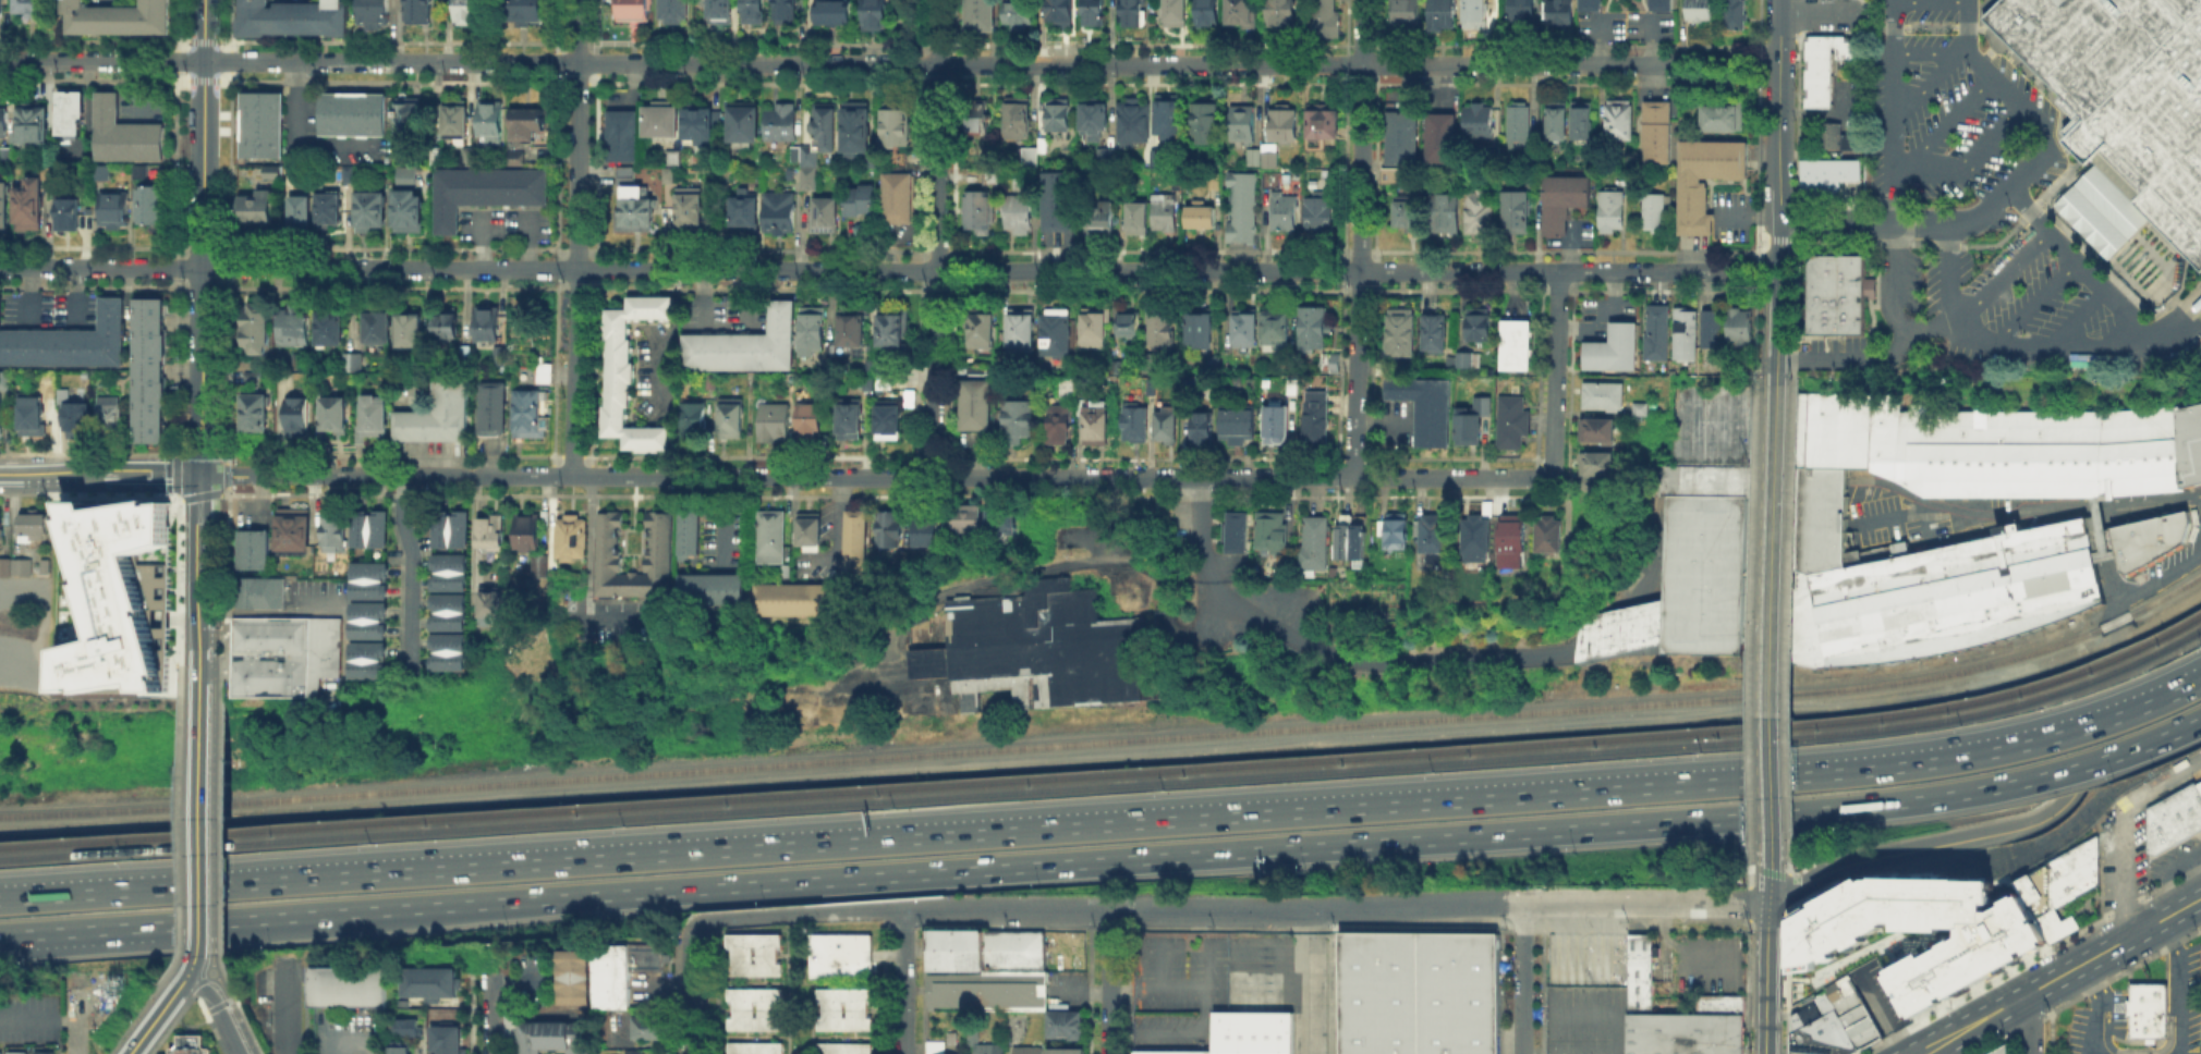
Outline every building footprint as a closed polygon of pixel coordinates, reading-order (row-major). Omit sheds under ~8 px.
[(16,13),(16,0),(48,0),(48,13),(39,13),(39,19),(28,19),(28,13),(16,13)] [(66,36),(170,35),(170,0),(142,0),(142,4),(84,4),(84,0),(66,0),(66,36)] [(327,3),(327,0),(351,0),(351,39),(239,38),(239,0),(275,0),(275,3),(327,3)] [(364,22),(364,0),(390,0),(390,22),(364,22)] [(411,20),(411,0),(431,0),(431,20),(411,20)] [(458,26),(458,0),(481,0),(481,26),(458,26)] [(514,21),(514,0),(545,0),(545,21),(514,21)] [(620,21),(620,0),(647,0),(647,21),(620,21)] [(660,17),(660,0),(689,0),(689,17),(683,17),(683,25),(668,25),(668,17),(660,17)] [(712,25),(712,0),(733,0),(733,25),(712,25)] [(745,26),(745,0),(765,0),(765,26),(745,26)] [(777,23),(777,0),(798,0),(798,23),(777,23)] [(813,23),(813,0),(849,0),(849,23),(813,23)] [(865,26),(865,0),(889,0),(889,26),(865,26)] [(969,33),(969,0),(997,0),(997,33),(969,33)] [(1050,29),(1050,0),(1073,0),(1073,30),(1050,29)] [(1084,26),(1084,0),(1104,0),(1104,26),(1084,26)] [(1115,21),(1121,21),(1121,25),(1139,25),(1139,3),(1143,3),(1143,0),(1115,0),(1115,21)] [(1162,25),(1162,0),(1184,0),(1184,25),(1162,25)] [(1199,27),(1199,0),(1217,0),(1217,27),(1199,27)] [(1227,26),(1227,0),(1255,0),(1255,26),(1227,26)] [(1270,26),(1271,0),(1296,0),(1296,26),(1270,26)] [(1315,41),(1315,0),(1337,0),(1337,14),(1343,14),(1343,41),(1315,41)] [(1391,27),(1391,0),(1419,0),(1419,27),(1391,27)] [(1432,29),(1433,0),(1457,0),(1457,29),(1432,29)] [(1468,23),(1468,0),(1491,0),(1491,23),(1468,23)] [(1507,24),(1508,0),(1534,0),(1534,24),(1507,24)] [(1551,24),(1551,0),(1574,0),(1574,24),(1551,24)] [(1583,13),(1583,0),(1603,0),(1603,13),(1583,13)] [(1653,12),(1653,0),(1674,0),(1674,12),(1653,12)] [(1687,23),(1687,0),(1713,0),(1713,23),(1699,23),(1687,23)] [(1725,29),(1725,0),(1746,0),(1746,29),(1725,29)] [(1982,16),(1998,0),(2200,0),(2200,271),(2147,217),(2107,258),(2051,203),(2093,162),(2090,159),(2084,164),(2060,140),(2065,136),(2060,132),(2074,119),(2056,101),(2060,97),(1982,16)] [(1008,26),(1008,4),(1033,4),(1033,26),(1008,26)] [(1803,38),(1844,38),(1844,46),(1862,46),(1862,64),(1835,64),(1835,51),(1827,51),(1827,110),(1803,110),(1803,38)] [(94,93),(95,162),(163,162),(163,123),(120,123),(121,93),(94,93)] [(84,95),(84,137),(61,137),(61,95),(84,95)] [(285,96),(285,159),(243,159),(243,96),(285,96)] [(324,96),(387,96),(386,136),(324,136),(324,96)] [(1143,98),(1143,105),(1151,105),(1151,147),(1121,146),(1121,105),(1126,105),(1126,98),(1143,98)] [(1184,99),(1183,139),(1166,138),(1166,134),(1157,134),(1157,99),(1184,99)] [(1218,99),(1218,144),(1197,144),(1197,99),(1218,99)] [(1047,135),(1047,100),(1070,101),(1070,135),(1047,135)] [(400,101),(422,101),(421,126),(417,126),(417,135),(400,135),(400,101)] [(1009,101),(1031,101),(1031,139),(1009,139),(1009,101)] [(1634,101),(1634,142),(1609,142),(1609,101),(1634,101)] [(446,102),(469,103),(469,138),(446,138),(446,102)] [(988,102),(988,133),(970,133),(970,102),(988,102)] [(1081,136),(1081,102),(1109,102),(1109,136),(1081,136)] [(759,105),(759,138),(751,149),(733,149),(733,103),(759,105)] [(1568,103),(1568,142),(1549,142),(1549,103),(1568,103)] [(1701,133),(1701,103),(1742,103),(1742,133),(1701,133)] [(482,131),(482,105),(502,106),(502,144),(486,144),(486,131),(482,131)] [(799,143),(768,143),(768,111),(779,111),(779,105),(799,106),(799,143)] [(1673,105),(1673,163),(1646,163),(1646,105),(1673,105)] [(686,106),(701,106),(701,111),(713,111),(713,146),(686,146),(686,106)] [(1311,106),(1339,106),(1339,140),(1311,139),(1311,106)] [(1511,106),(1532,106),(1531,147),(1510,147),(1511,106)] [(9,138),(0,138),(0,107),(9,107),(9,138)] [(20,144),(20,107),(48,107),(48,144),(20,144)] [(1493,108),(1493,139),(1469,139),(1469,107),(1493,108)] [(645,137),(646,108),(680,109),(679,137),(645,137)] [(817,149),(817,108),(838,108),(837,149),(817,149)] [(847,149),(847,108),(872,108),(872,149),(847,149)] [(1236,108),(1256,108),(1256,145),(1236,145),(1236,108)] [(1274,111),(1280,111),(1280,109),(1299,109),(1299,143),(1274,143),(1274,111)] [(1591,110),(1591,138),(1577,138),(1577,110),(1591,110)] [(544,111),(543,132),(535,132),(535,142),(524,142),(524,148),(515,148),(515,111),(544,111)] [(609,160),(609,112),(637,112),(637,160),(609,160)] [(885,147),(885,112),(912,112),(912,147),(885,147)] [(1389,164),(1389,115),(1419,115),(1419,164),(1389,164)] [(1455,118),(1455,170),(1450,170),(1450,171),(1430,171),(1430,118),(1455,118)] [(1810,121),(1836,121),(1836,147),(1810,147),(1810,121)] [(1748,144),(1748,181),(1711,180),(1710,217),(1715,217),(1715,235),(1680,235),(1681,144),(1748,144)] [(443,148),(443,167),(434,167),(434,148),(443,148)] [(814,159),(814,166),(804,166),(804,159),(797,159),(797,148),(814,149),(814,159)] [(1153,149),(1168,150),(1168,167),(1153,166),(1153,149)] [(1118,150),(1118,168),(1100,168),(1100,150),(1118,150)] [(4,151),(16,151),(16,166),(4,166),(4,151)] [(475,151),(475,167),(465,167),(465,151),(475,151)] [(1018,163),(1018,151),(1031,151),(1031,163),(1018,163)] [(510,152),(524,152),(524,167),(510,167),(510,152)] [(668,163),(668,152),(684,152),(684,163),(668,163)] [(893,168),(893,152),(908,152),(908,168),(893,168)] [(1251,167),(1251,152),(1261,152),(1261,167),(1251,167)] [(1267,169),(1267,152),(1278,152),(1278,169),(1267,169)] [(1798,163),(1858,163),(1858,184),(1837,184),(1837,197),(1798,197),(1798,163)] [(108,179),(108,164),(92,164),(91,178),(108,179)] [(262,165),(261,177),(290,177),(290,165),(262,165)] [(355,169),(355,184),(345,184),(345,169),(355,169)] [(619,184),(619,169),(634,169),(634,187),(654,187),(654,226),(636,226),(636,233),(620,233),(621,184),(619,184)] [(399,170),(418,170),(418,199),(424,199),(424,236),(398,236),(399,170)] [(801,188),(802,170),(817,171),(817,188),(801,188)] [(438,171),(437,233),(458,233),(459,207),(548,207),(548,171),(438,171)] [(1046,174),(1073,174),(1073,232),(1045,232),(1046,174)] [(1267,188),(1267,174),(1282,174),(1282,188),(1267,188)] [(1386,184),(1386,174),(1397,174),(1397,184),(1386,184)] [(884,222),(884,175),(914,175),(913,222),(884,222)] [(1258,175),(1258,245),(1230,245),(1231,175),(1258,175)] [(44,232),(17,232),(17,189),(28,189),(28,179),(44,179),(44,232)] [(1569,237),(1546,237),(1546,180),(1591,180),(1591,207),(1569,207),(1569,237)] [(9,230),(0,230),(0,184),(10,184),(9,230)] [(134,184),(155,184),(155,187),(160,187),(159,219),(154,219),(154,221),(134,221),(134,208),(132,208),(132,198),(134,198),(134,184)] [(96,188),(127,187),(127,223),(120,223),(120,226),(106,228),(106,222),(97,223),(96,188)] [(271,187),(271,225),(226,225),(226,193),(255,194),(255,187),(271,187)] [(1488,187),(1488,196),(1495,196),(1495,234),(1470,234),(1470,196),(1479,196),(1479,187),(1488,187)] [(848,188),(875,189),(875,216),(848,216),(848,188)] [(968,189),(968,194),(963,194),(963,221),(969,222),(969,226),(974,226),(974,234),(988,234),(988,221),(993,222),(994,194),(987,194),(987,189),(968,189)] [(1602,192),(1625,192),(1625,232),(1602,232),(1602,192)] [(1308,199),(1317,199),(1317,194),(1334,194),(1334,234),(1308,234),(1308,199)] [(1506,233),(1506,194),(1534,194),(1534,233),(1506,233)] [(360,195),(386,195),(386,231),(360,231),(360,195)] [(730,232),(730,195),(758,195),(758,232),(730,232)] [(767,230),(767,195),(794,195),(794,233),(785,233),(785,230),(767,230)] [(341,196),(341,231),(320,231),(320,196),(341,196)] [(1298,196),(1298,232),(1274,232),(1274,196),(1298,196)] [(1644,196),(1667,197),(1667,232),(1644,232),(1644,196)] [(292,228),(293,197),(313,197),(313,228),(292,228)] [(702,197),(702,225),(680,225),(680,197),(702,197)] [(1007,197),(1033,197),(1032,235),(1007,235),(1007,197)] [(1154,197),(1177,197),(1177,232),(1154,232),(1154,197)] [(1433,236),(1433,197),(1460,198),(1460,236),(1433,236)] [(1397,226),(1397,199),(1419,199),(1419,226),(1397,226)] [(838,201),(838,234),(814,234),(814,201),(838,201)] [(78,203),(78,231),(59,231),(60,203),(78,203)] [(1115,237),(1087,237),(1087,209),(1102,209),(1102,203),(1115,203),(1115,237)] [(1148,205),(1148,236),(1131,236),(1131,205),(1148,205)] [(1191,226),(1191,208),(1217,208),(1216,226),(1191,226)] [(1802,260),(1809,254),(1860,254),(1860,336),(1802,336),(1802,260)] [(670,296),(670,318),(628,318),(628,339),(632,339),(632,363),(636,363),(636,382),(632,382),(632,406),(628,406),(628,426),(670,426),(670,450),(625,450),(627,437),(604,437),(604,404),(607,404),(607,340),(604,340),(604,309),(625,309),(625,296),(670,296)] [(134,297),(163,297),(162,443),(133,443),(134,297)] [(122,370),(122,298),(98,298),(97,332),(0,331),(0,369),(122,370)] [(795,298),(795,368),(684,368),(684,332),(770,332),(770,298),(795,298)] [(285,307),(276,307),(276,344),(307,344),(307,307),(299,307),(299,301),(285,301),(285,307)] [(246,359),(246,304),(267,304),(267,359),(246,359)] [(1190,307),(1214,307),(1214,346),(1190,346),(1190,307)] [(1387,312),(1385,312),(1386,355),(1413,355),(1412,307),(1387,307),(1387,312)] [(1649,359),(1650,308),(1670,308),(1669,359),(1649,359)] [(320,344),(320,309),(345,310),(345,344),(320,344)] [(392,309),(392,343),(368,343),(369,309),(392,309)] [(883,309),(881,345),(908,347),(909,309),(883,309)] [(1328,309),(1327,350),(1304,350),(1305,309),(1328,309)] [(1677,360),(1677,309),(1703,309),(1703,360),(1677,360)] [(825,310),(825,353),(797,353),(797,310),(825,310)] [(1151,346),(1151,310),(1172,310),(1172,346),(1151,346)] [(1266,310),(1291,310),(1290,345),(1266,344),(1266,310)] [(842,311),(842,346),(870,346),(870,311),(842,311)] [(1011,352),(1011,311),(1036,311),(1036,353),(1011,352)] [(1235,344),(1235,311),(1257,311),(1257,344),(1235,344)] [(1470,342),(1470,311),(1491,311),(1491,342),(1470,342)] [(500,312),(500,341),(479,341),(481,312),(500,312)] [(973,350),(973,312),(997,312),(997,350),(973,350)] [(1045,356),(1045,314),(1070,314),(1069,356),(1045,356)] [(1119,335),(1119,314),(1139,314),(1139,335),(1119,335)] [(1704,348),(1704,315),(1724,315),(1724,350),(1704,348)] [(1730,347),(1730,315),(1754,315),(1753,347),(1730,347)] [(1082,348),(1083,316),(1106,316),(1106,348),(1082,348)] [(401,317),(423,317),(423,346),(401,346),(401,317)] [(440,317),(459,317),(459,340),(440,340),(440,317)] [(1448,318),(1448,352),(1426,352),(1426,318),(1448,318)] [(1504,322),(1532,323),(1532,371),(1504,371),(1504,322)] [(1635,371),(1586,370),(1586,344),(1612,344),(1612,324),(1637,324),(1635,371)] [(1145,366),(1145,354),(1154,354),(1154,366),(1145,366)] [(1462,368),(1462,355),(1474,355),(1474,368),(1462,368)] [(345,368),(345,356),(363,356),(363,368),(345,368)] [(867,390),(877,390),(877,358),(867,358),(867,390)] [(1114,369),(1114,358),(1124,358),(1124,369),(1114,369)] [(872,364),(888,364),(888,371),(898,371),(898,390),(872,390),(872,364)] [(540,383),(540,365),(556,365),(556,383),(540,383)] [(2,375),(17,375),(17,392),(2,392),(2,375)] [(712,378),(721,378),(721,390),(712,390),(712,378)] [(1062,396),(1062,379),(1078,380),(1078,396),(1062,396)] [(436,414),(436,382),(472,382),(472,441),(400,441),(400,413),(436,414)] [(996,382),(996,432),(968,432),(968,382),(996,382)] [(1302,382),(1301,395),(1293,395),(1293,382),(1302,382)] [(1452,400),(1452,443),(1423,443),(1423,400),(1398,400),(1398,382),(1452,382),(1452,400)] [(1673,383),(1751,384),(1749,465),(1669,464),(1673,383)] [(511,385),(511,434),(484,434),(485,385),(511,385)] [(1586,385),(1626,385),(1626,412),(1586,412),(1586,385)] [(1797,391),(1898,393),(1898,401),(1912,401),(1912,410),(1971,409),(1971,402),(1984,402),(1985,409),(2144,407),(2178,405),(2185,488),(2097,495),(2094,495),(2088,495),(1921,495),(1892,478),(1868,469),(1845,469),(1845,481),(1845,550),(1857,548),(1860,563),(1892,555),(1888,543),(1905,540),(1908,552),(1995,534),(1994,526),(2018,520),(2020,529),(2082,516),(2090,551),(2092,561),(2102,602),(2022,634),(1979,646),(1929,655),(1888,663),(1845,666),(1813,669),(1796,666),(1796,480),(1797,391)] [(64,405),(64,392),(72,392),(72,406),(92,406),(90,441),(69,441),(69,405),(64,405)] [(22,407),(22,393),(47,393),(47,428),(50,428),(50,437),(24,437),(25,407),(22,407)] [(522,396),(522,393),(555,393),(555,406),(548,406),(548,420),(551,420),(551,442),(519,442),(519,396),(522,396)] [(1335,393),(1334,442),(1311,442),(1311,393),(1335,393)] [(245,397),(268,397),(268,436),(244,434),(245,397)] [(100,431),(100,400),(124,400),(124,431),(100,431)] [(1527,400),(1527,413),(1531,413),(1531,451),(1504,451),(1504,400),(1527,400)] [(2178,405),(2200,400),(2200,484),(2185,488),(2178,405)] [(361,401),(392,401),(392,437),(373,437),(373,433),(361,433),(361,401)] [(747,401),(747,440),(729,439),(729,401),(747,401)] [(847,401),(867,401),(867,443),(847,443),(847,401)] [(885,401),(911,401),(911,409),(908,409),(908,443),(885,443),(885,401)] [(1480,412),(1480,401),(1496,401),(1496,419),(1485,419),(1484,441),(1463,441),(1463,412),(1480,412)] [(309,402),(309,438),(290,438),(290,402),(309,402)] [(327,402),(348,402),(348,433),(327,433),(327,402)] [(1648,402),(1633,402),(1633,414),(1648,414),(1648,402)] [(1036,404),(1036,441),(1023,441),(1023,448),(1009,448),(1009,404),(1036,404)] [(688,405),(710,405),(709,438),(688,438),(688,405)] [(767,405),(797,405),(797,442),(773,442),(773,451),(767,451),(767,405)] [(1085,443),(1085,405),(1109,405),(1109,443),(1085,443)] [(1651,406),(1651,419),(1639,419),(1639,406),(1651,406)] [(827,407),(827,439),(805,438),(805,407),(827,407)] [(1072,407),(1072,442),(1067,442),(1067,446),(1050,446),(1050,407),(1072,407)] [(1225,438),(1226,407),(1258,407),(1258,438),(1225,438)] [(1126,443),(1126,408),(1150,408),(1150,443),(1126,443)] [(1158,443),(1158,409),(1180,409),(1180,443),(1158,443)] [(1292,409),(1292,444),(1270,444),(1270,409),(1292,409)] [(1215,416),(1215,444),(1197,444),(1197,416),(1215,416)] [(1586,422),(1617,422),(1617,443),(1586,443),(1586,422)] [(1584,478),(1584,454),(1619,454),(1619,478),(1584,478)] [(1749,465),(1748,480),(1743,653),(1661,651),(1577,661),(1577,652),(1581,615),(1644,602),(1662,599),(1664,493),(1662,493),(1652,493),(1652,464),(1669,464),(1749,465)] [(2094,495),(2088,495),(2090,508),(2097,549),(2090,551),(2092,561),(2114,556),(2112,549),(2107,549),(2100,507),(2097,495),(2094,495)] [(169,500),(168,696),(51,696),(51,630),(57,630),(58,500),(169,500)] [(987,506),(987,531),(964,531),(964,506),(987,506)] [(2108,527),(2184,510),(2187,522),(2181,544),(2125,574),(2116,571),(2114,556),(2112,549),(2108,527)] [(348,512),(385,512),(385,550),(348,550),(348,512)] [(877,513),(876,577),(856,577),(856,513),(877,513)] [(1263,551),(1263,513),(1292,513),(1292,556),(1278,555),(1278,551),(1263,551)] [(271,514),(304,514),(304,554),(271,554),(271,514)] [(702,515),(701,559),(691,557),(691,564),(680,564),(680,556),(679,556),(679,514),(702,515)] [(787,515),(786,566),(767,566),(767,560),(759,560),(761,514),(787,515)] [(996,540),(996,514),(1021,514),(1021,540),(996,540)] [(1235,554),(1235,514),(1255,514),(1255,554),(1235,554)] [(1431,552),(1431,514),(1454,515),(1454,553),(1431,552)] [(20,515),(47,515),(47,544),(20,544),(20,515)] [(320,515),(341,515),(341,554),(320,554),(320,515)] [(808,515),(830,515),(830,546),(808,546),(808,515)] [(890,515),(911,515),(911,546),(890,546),(890,515)] [(604,516),(603,599),(672,600),(673,516),(652,516),(650,576),(623,575),(625,517),(604,516)] [(430,517),(465,517),(465,550),(430,550),(430,517)] [(504,517),(504,553),(489,554),(489,550),(475,550),(475,522),(490,520),(490,517),(504,517)] [(587,524),(581,524),(581,517),(566,517),(566,520),(559,520),(558,560),(563,561),(563,564),(577,565),(577,561),(587,561),(587,524)] [(926,517),(947,517),(947,544),(925,544),(926,517)] [(1474,561),(1475,517),(1493,517),(1493,561),(1474,561)] [(1531,517),(1531,571),(1508,571),(1508,517),(1531,517)] [(539,519),(538,552),(534,552),(534,555),(519,555),(519,550),(514,550),(514,524),(519,524),(519,518),(539,519)] [(1306,519),(1335,519),(1335,571),(1326,571),(1326,577),(1306,576),(1306,519)] [(1566,520),(1566,555),(1543,555),(1543,520),(1566,520)] [(1413,524),(1413,549),(1394,549),(1394,523),(1413,524)] [(1347,528),(1372,528),(1372,560),(1347,560),(1347,528)] [(233,532),(265,532),(265,572),(233,572),(233,532)] [(920,554),(920,566),(909,566),(908,555),(920,554)] [(11,575),(0,575),(0,557),(11,557),(11,575)] [(32,557),(32,575),(11,575),(11,557),(32,557)] [(430,557),(465,557),(465,593),(430,593),(430,557)] [(50,573),(40,573),(40,559),(50,559),(50,573)] [(542,578),(542,560),(556,560),(556,578),(542,578)] [(349,563),(384,563),(384,598),(349,598),(349,563)] [(945,598),(948,645),(907,647),(909,677),(950,675),(951,691),(959,690),(960,710),(1141,699),(1136,616),(1095,618),(1094,587),(1068,588),(1067,575),(1019,578),(1020,593),(945,598)] [(694,605),(694,576),(756,576),(756,605),(694,605)] [(230,580),(280,580),(280,611),(230,611),(230,580)] [(509,586),(484,585),(484,625),(509,625),(509,586)] [(842,587),(842,616),(768,616),(768,587),(842,587)] [(431,598),(465,598),(465,633),(431,633),(431,598)] [(349,603),(386,603),(386,640),(349,640),(349,603)] [(228,613),(338,613),(338,674),(318,674),(318,695),(228,693),(228,613)] [(431,637),(465,637),(465,672),(431,672),(431,637)] [(350,646),(387,646),(387,683),(350,683),(350,646)] [(330,697),(330,684),(344,684),(344,697),(330,697)] [(2197,781),(2200,788),(2200,830),(2157,855),(2149,851),(2149,808),(2197,781)] [(2047,944),(2079,927),(2072,914),(2060,919),(2055,908),(2097,884),(2097,834),(2014,881),(2020,892),(2047,944)] [(1790,916),(1860,877),(1991,881),(1990,903),(1984,903),(1983,910),(1992,910),(2004,904),(2002,902),(2020,892),(2047,944),(1909,1022),(1882,972),(1919,953),(1921,957),(1958,936),(1958,928),(1941,927),(1939,931),(1894,930),(1894,921),(1886,921),(1863,935),(1866,941),(1848,952),(1845,945),(1833,952),(1835,957),(1825,963),(1823,958),(1814,964),(1814,969),(1790,972),(1790,916)] [(932,931),(984,931),(984,971),(932,971),(932,931)] [(984,931),(1045,931),(1045,971),(984,971),(984,931)] [(1497,933),(1339,932),(1338,1053),(1497,1053),(1497,933)] [(730,940),(787,940),(787,954),(779,954),(779,969),(787,969),(787,983),(730,983),(730,968),(735,968),(735,954),(730,954),(730,940)] [(814,940),(875,940),(875,982),(814,982),(814,940)] [(632,1009),(599,1008),(599,947),(666,947),(666,972),(632,972),(632,1009)] [(562,954),(593,954),(592,1006),(561,1006),(562,954)] [(307,966),(384,966),(384,1005),(307,1005),(307,966)] [(404,997),(404,968),(458,968),(458,997),(404,997)] [(932,971),(984,971),(1045,971),(1045,1008),(932,1008),(932,971)] [(1823,986),(1846,973),(1881,1037),(1857,1049),(1824,988),(1823,986)] [(2132,982),(2132,1037),(2166,1038),(2167,982),(2132,982)] [(1857,1049),(1824,988),(1811,995),(1843,1053),(1848,1053),(1857,1049)] [(730,994),(785,994),(785,1008),(779,1008),(779,1024),(787,1024),(787,1035),(730,1035),(730,1024),(738,1024),(738,1006),(730,1006),(730,994)] [(819,994),(875,994),(875,1006),(870,1006),(870,1024),(875,1024),(875,1035),(822,1035),(822,1024),(826,1024),(826,1008),(819,1008),(819,994)] [(1811,995),(1810,994),(1790,1005),(1789,1053),(1843,1053),(1811,995)] [(1293,1020),(1292,1020),(1292,1011),(1212,1010),(1212,1050),(1132,1049),(1132,1053),(1292,1053),(1293,1020)] [(1045,1014),(1082,1014),(1082,1041),(1045,1041),(1045,1014)] [(419,1017),(392,1018),(392,1035),(423,1035),(423,1025),(419,1026),(419,1017)] [(636,1041),(636,1019),(667,1019),(667,1041),(636,1041)] [(1743,1019),(1743,1053),(1627,1053),(1627,1019),(1743,1019)] [(591,1030),(591,1053),(570,1053),(570,1050),(544,1049),(544,1053),(520,1053),(520,1024),(591,1025),(591,1030)] [(462,1028),(462,1053),(442,1053),(442,1050),(435,1050),(435,1028),(462,1028)] [(211,1047),(211,1053),(171,1053),(171,1047),(177,1047),(178,1042),(178,1033),(203,1033),(203,1042),(206,1047),(211,1047)] [(411,1040),(389,1040),(389,1053),(411,1053),(411,1040)] [(727,1041),(727,1053),(782,1053),(783,1042),(727,1041)] [(816,1041),(816,1053),(871,1053),(871,1042),(816,1041)] [(965,1041),(965,1053),(931,1053),(931,1041),(965,1041)] [(1004,1044),(1004,1053),(974,1053),(974,1044),(1004,1044)] [(2007,1044),(2007,1053),(1987,1053),(2007,1044)] [(1012,1053),(1041,1053),(1041,1046),(1012,1046),(1012,1053)]
